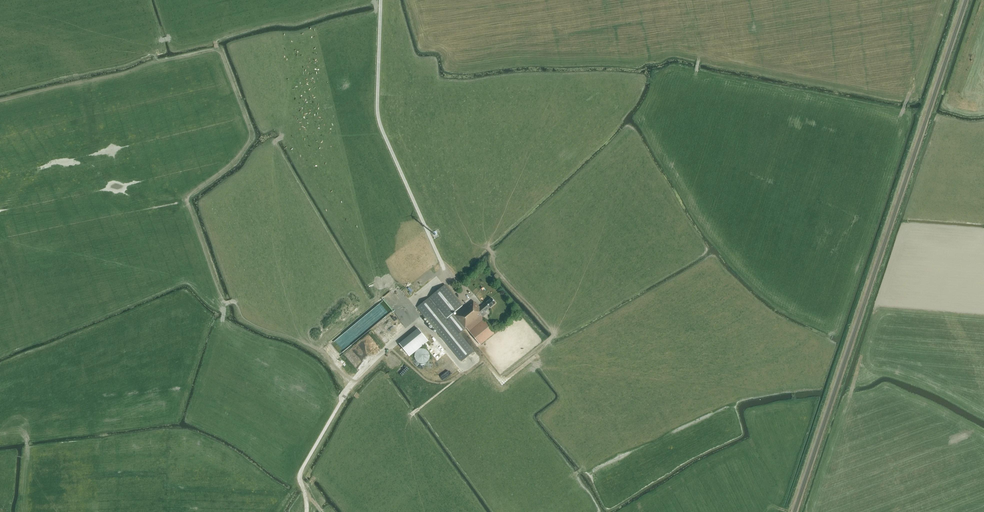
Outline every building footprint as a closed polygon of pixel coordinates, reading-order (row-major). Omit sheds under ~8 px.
[(462,306),(445,284),(417,307),(447,343),(461,361),(473,351),(459,333),(465,328),(467,327),(480,344),(491,334),(495,331),(482,314),(485,311),(495,302),(491,297),(479,307),(476,303),(475,303),(472,300),(455,315),(453,313),(462,306)] [(392,339),(402,331),(398,325),(387,333),(392,339)] [(418,326),(400,341),(409,353),(428,337),(418,326)] [(436,342),(432,345),(442,355),(445,351),(436,342)] [(414,355),(414,356),(415,358),(415,359),(416,360),(417,361),(418,362),(419,363),(421,364),(422,364),(423,364),(424,363),(426,363),(427,362),(427,361),(428,360),(429,359),(429,358),(429,357),(429,355),(429,354),(429,352),(428,351),(427,350),(425,349),(424,348),(422,348),(420,348),(419,349),(417,350),(416,351),(415,352),(415,353),(414,355)]
